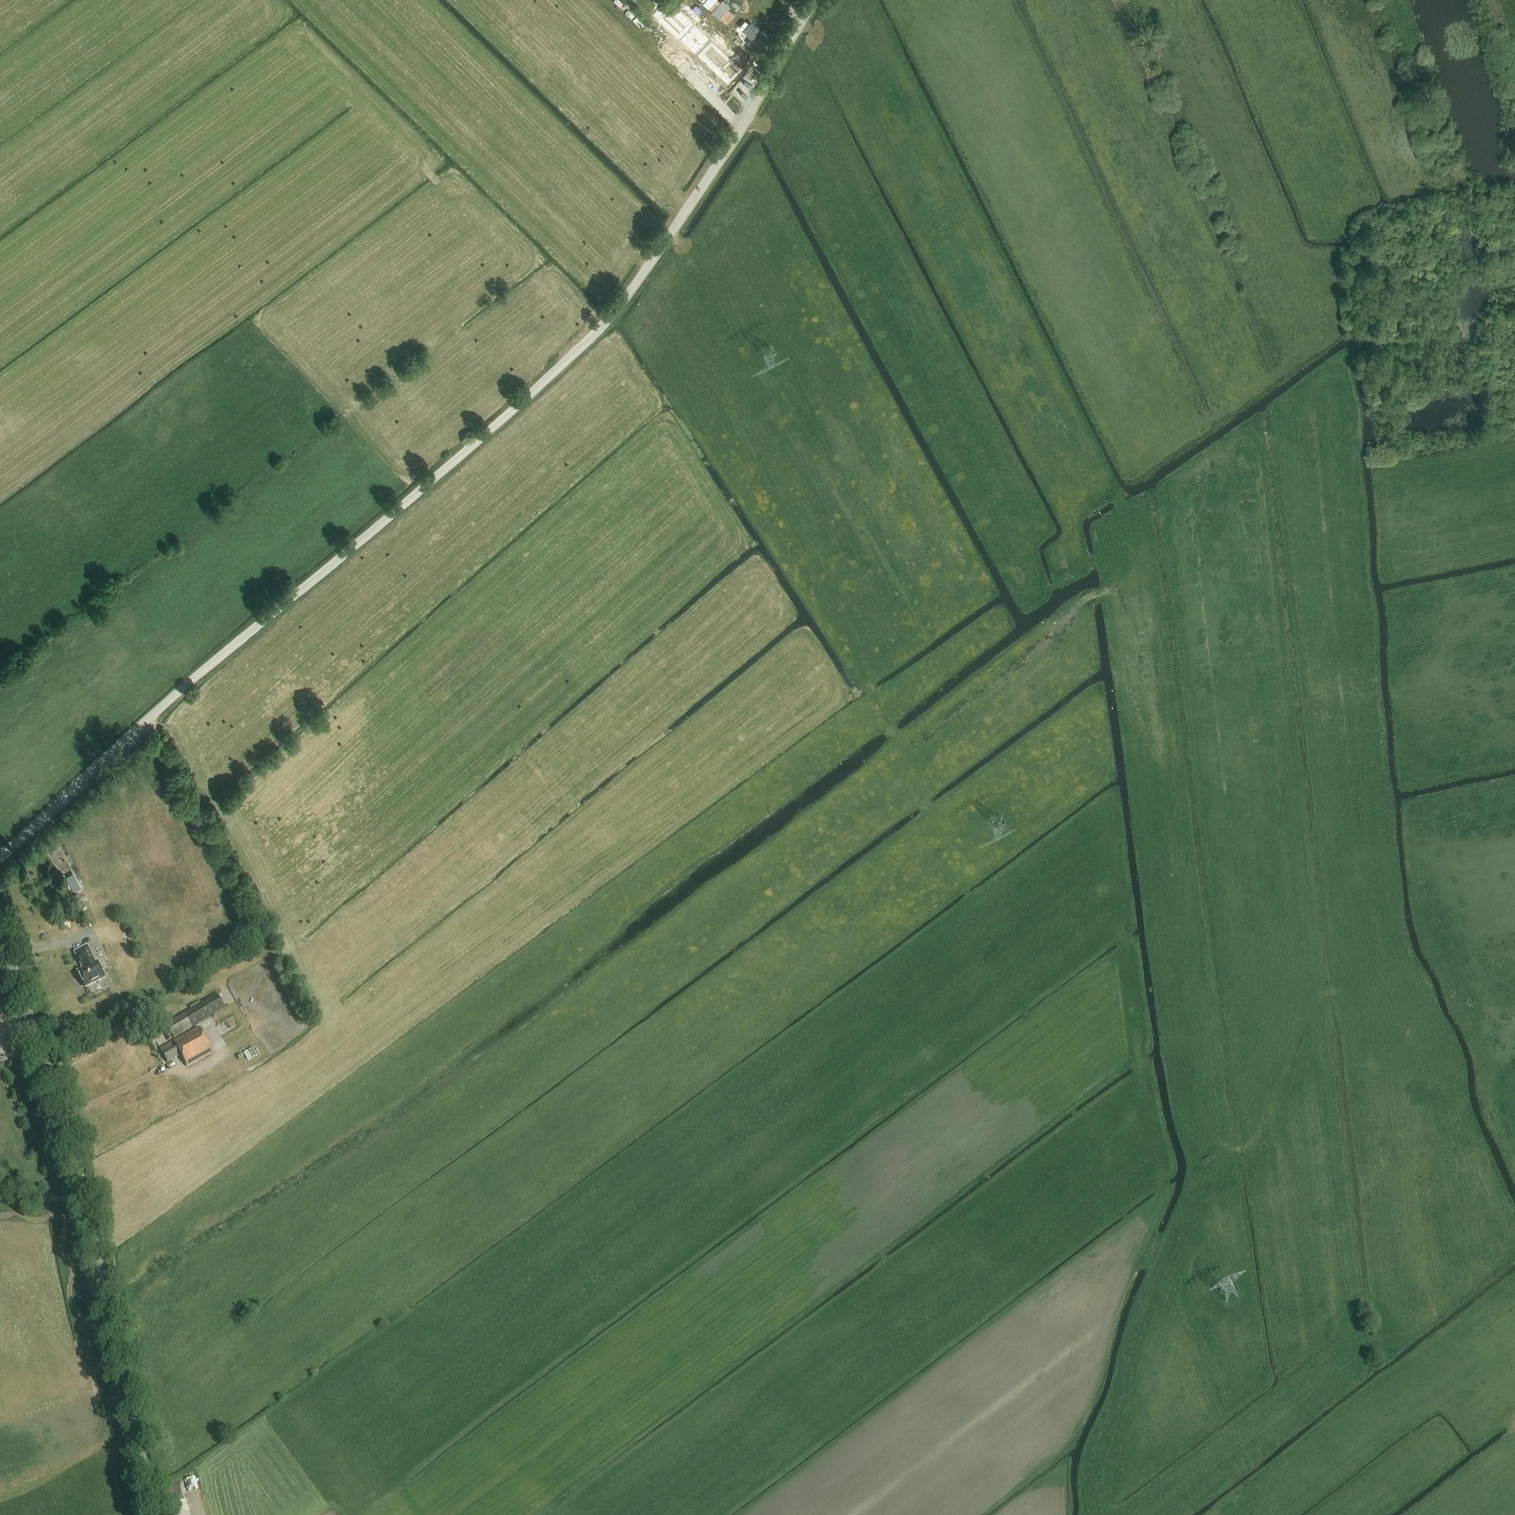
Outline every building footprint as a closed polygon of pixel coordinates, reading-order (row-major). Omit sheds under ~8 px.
[(670,9),(658,20),(678,39),(689,28),(670,9)] [(748,30),(740,39),(744,43),(748,39),(753,43),(744,52),(753,60),(766,47),(748,30)] [(740,74),(711,46),(700,57),(729,85),(740,74)] [(96,964),(88,947),(76,953),(84,970),(79,972),(86,988),(105,978),(97,963),(96,964)] [(165,1025),(175,1040),(226,1009),(215,994),(165,1025)] [(200,1029),(160,1049),(168,1063),(181,1056),(187,1067),(213,1054),(200,1029)]
